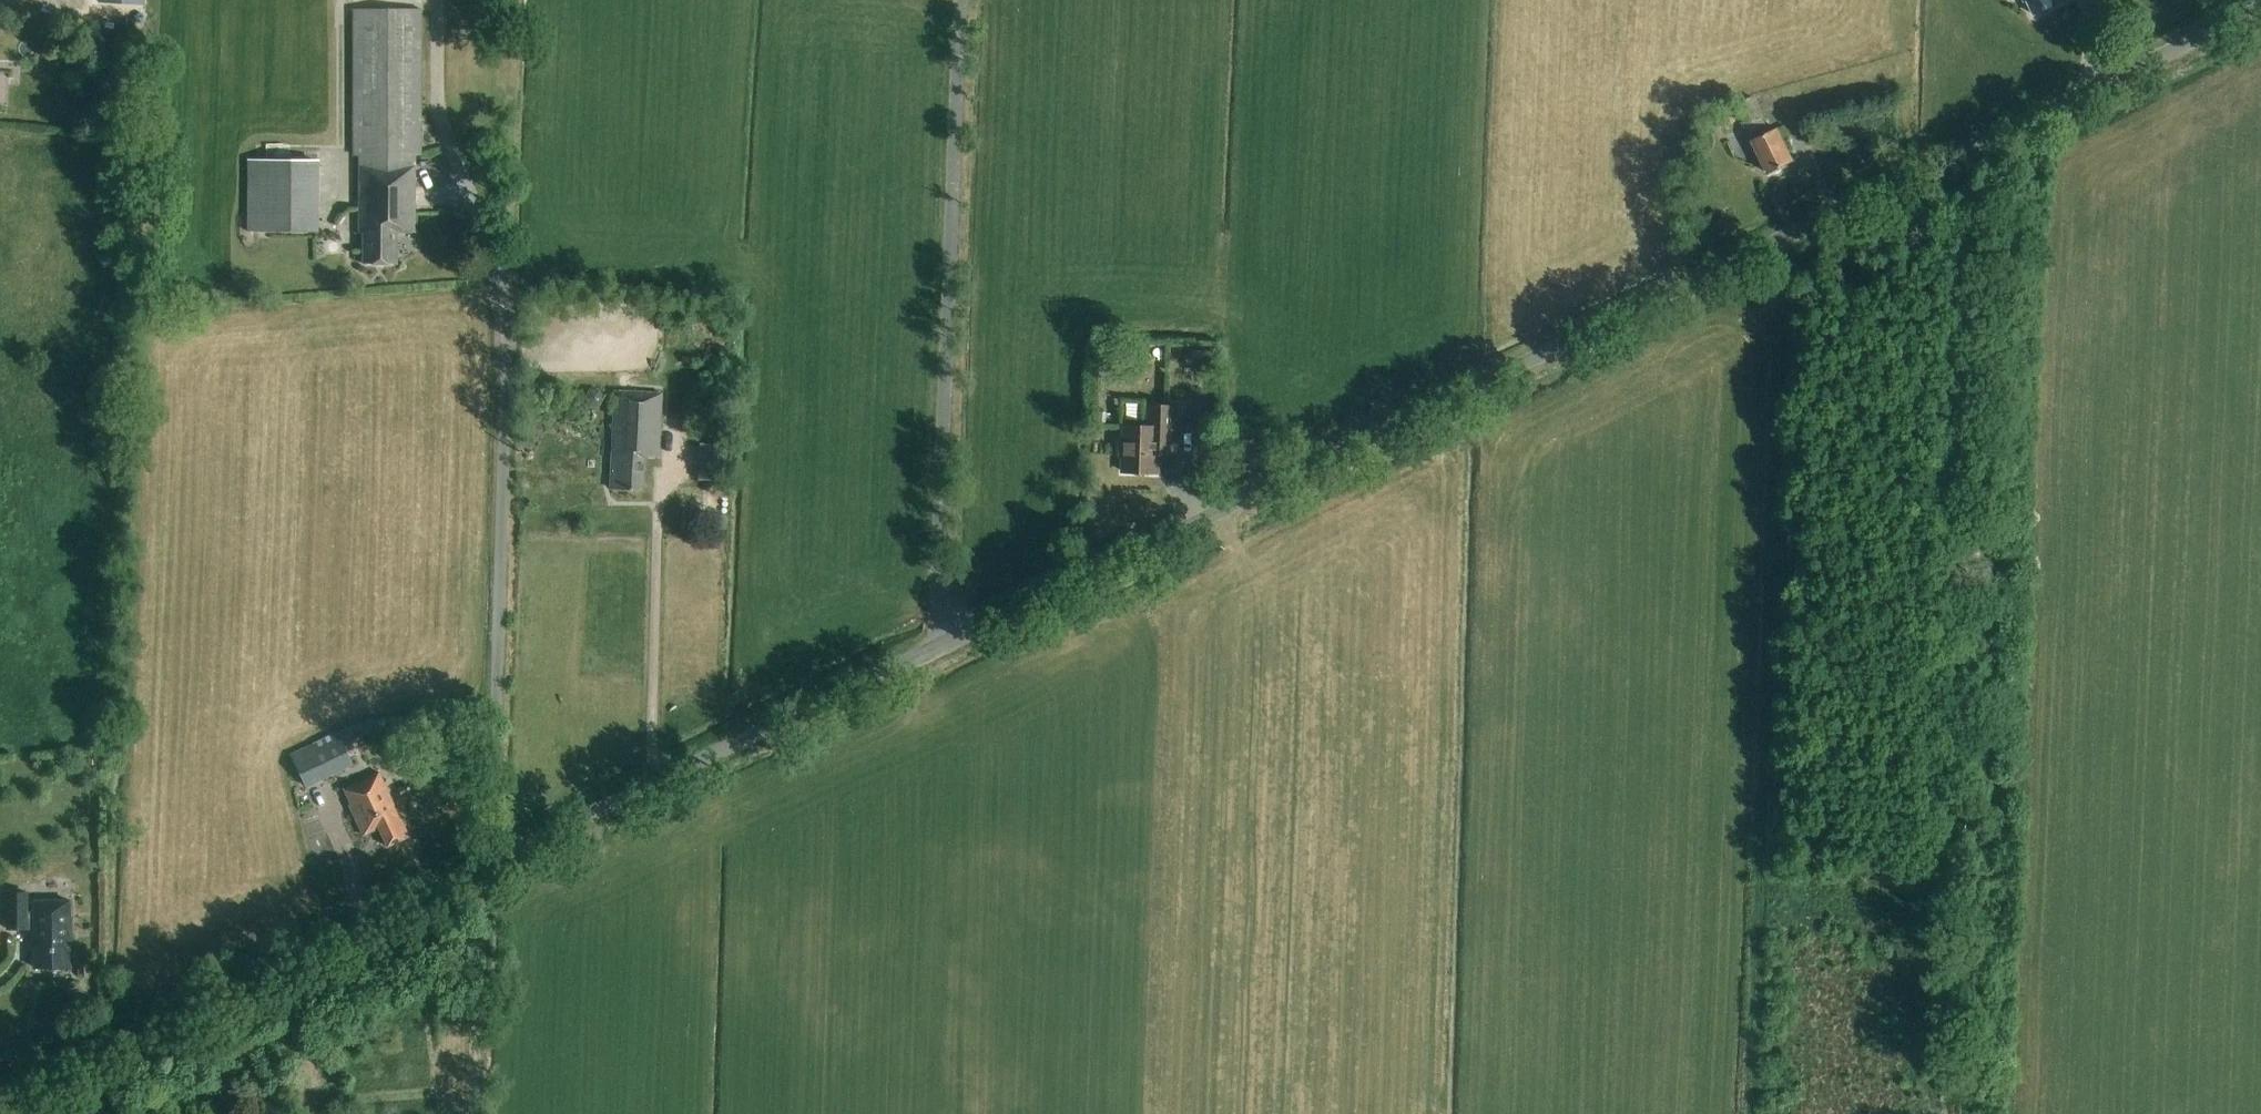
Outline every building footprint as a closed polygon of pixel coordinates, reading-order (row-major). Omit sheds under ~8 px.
[(2024,1),(2026,0),(2033,15),(2057,3),(2056,0),(2023,0),(2024,1)] [(353,155),(358,155),(358,157),(359,157),(358,232),(362,232),(362,264),(396,264),(396,233),(414,233),(414,155),(420,155),(421,9),(353,9),(353,155)] [(1777,129),(1770,133),(1752,97),(1719,114),(1725,126),(1741,118),(1752,141),(1768,173),(1793,161),(1777,129)] [(247,160),(247,232),(314,232),(314,161),(247,160)] [(1216,350),(1207,350),(1207,374),(1216,374),(1216,350)] [(641,490),(643,457),(658,458),(661,393),(614,391),(609,488),(641,490)] [(1160,454),(1176,455),(1177,407),(1149,406),(1148,422),(1143,427),(1125,426),(1124,441),(1121,443),(1120,455),(1124,457),(1123,472),(1159,473),(1160,454)] [(1199,413),(1198,435),(1218,436),(1219,414),(1199,413)] [(384,719),(365,720),(366,734),(385,733),(384,719)] [(353,764),(344,747),(356,741),(349,727),(291,755),(307,787),(353,764)] [(378,772),(343,789),(350,804),(348,804),(363,836),(378,828),(387,847),(404,839),(402,834),(406,832),(378,772)] [(401,797),(410,792),(407,784),(397,789),(401,797)] [(33,912),(26,912),(26,893),(6,893),(6,928),(33,928),(33,967),(68,967),(68,937),(71,937),(71,917),(68,917),(68,901),(33,901),(33,912)]
